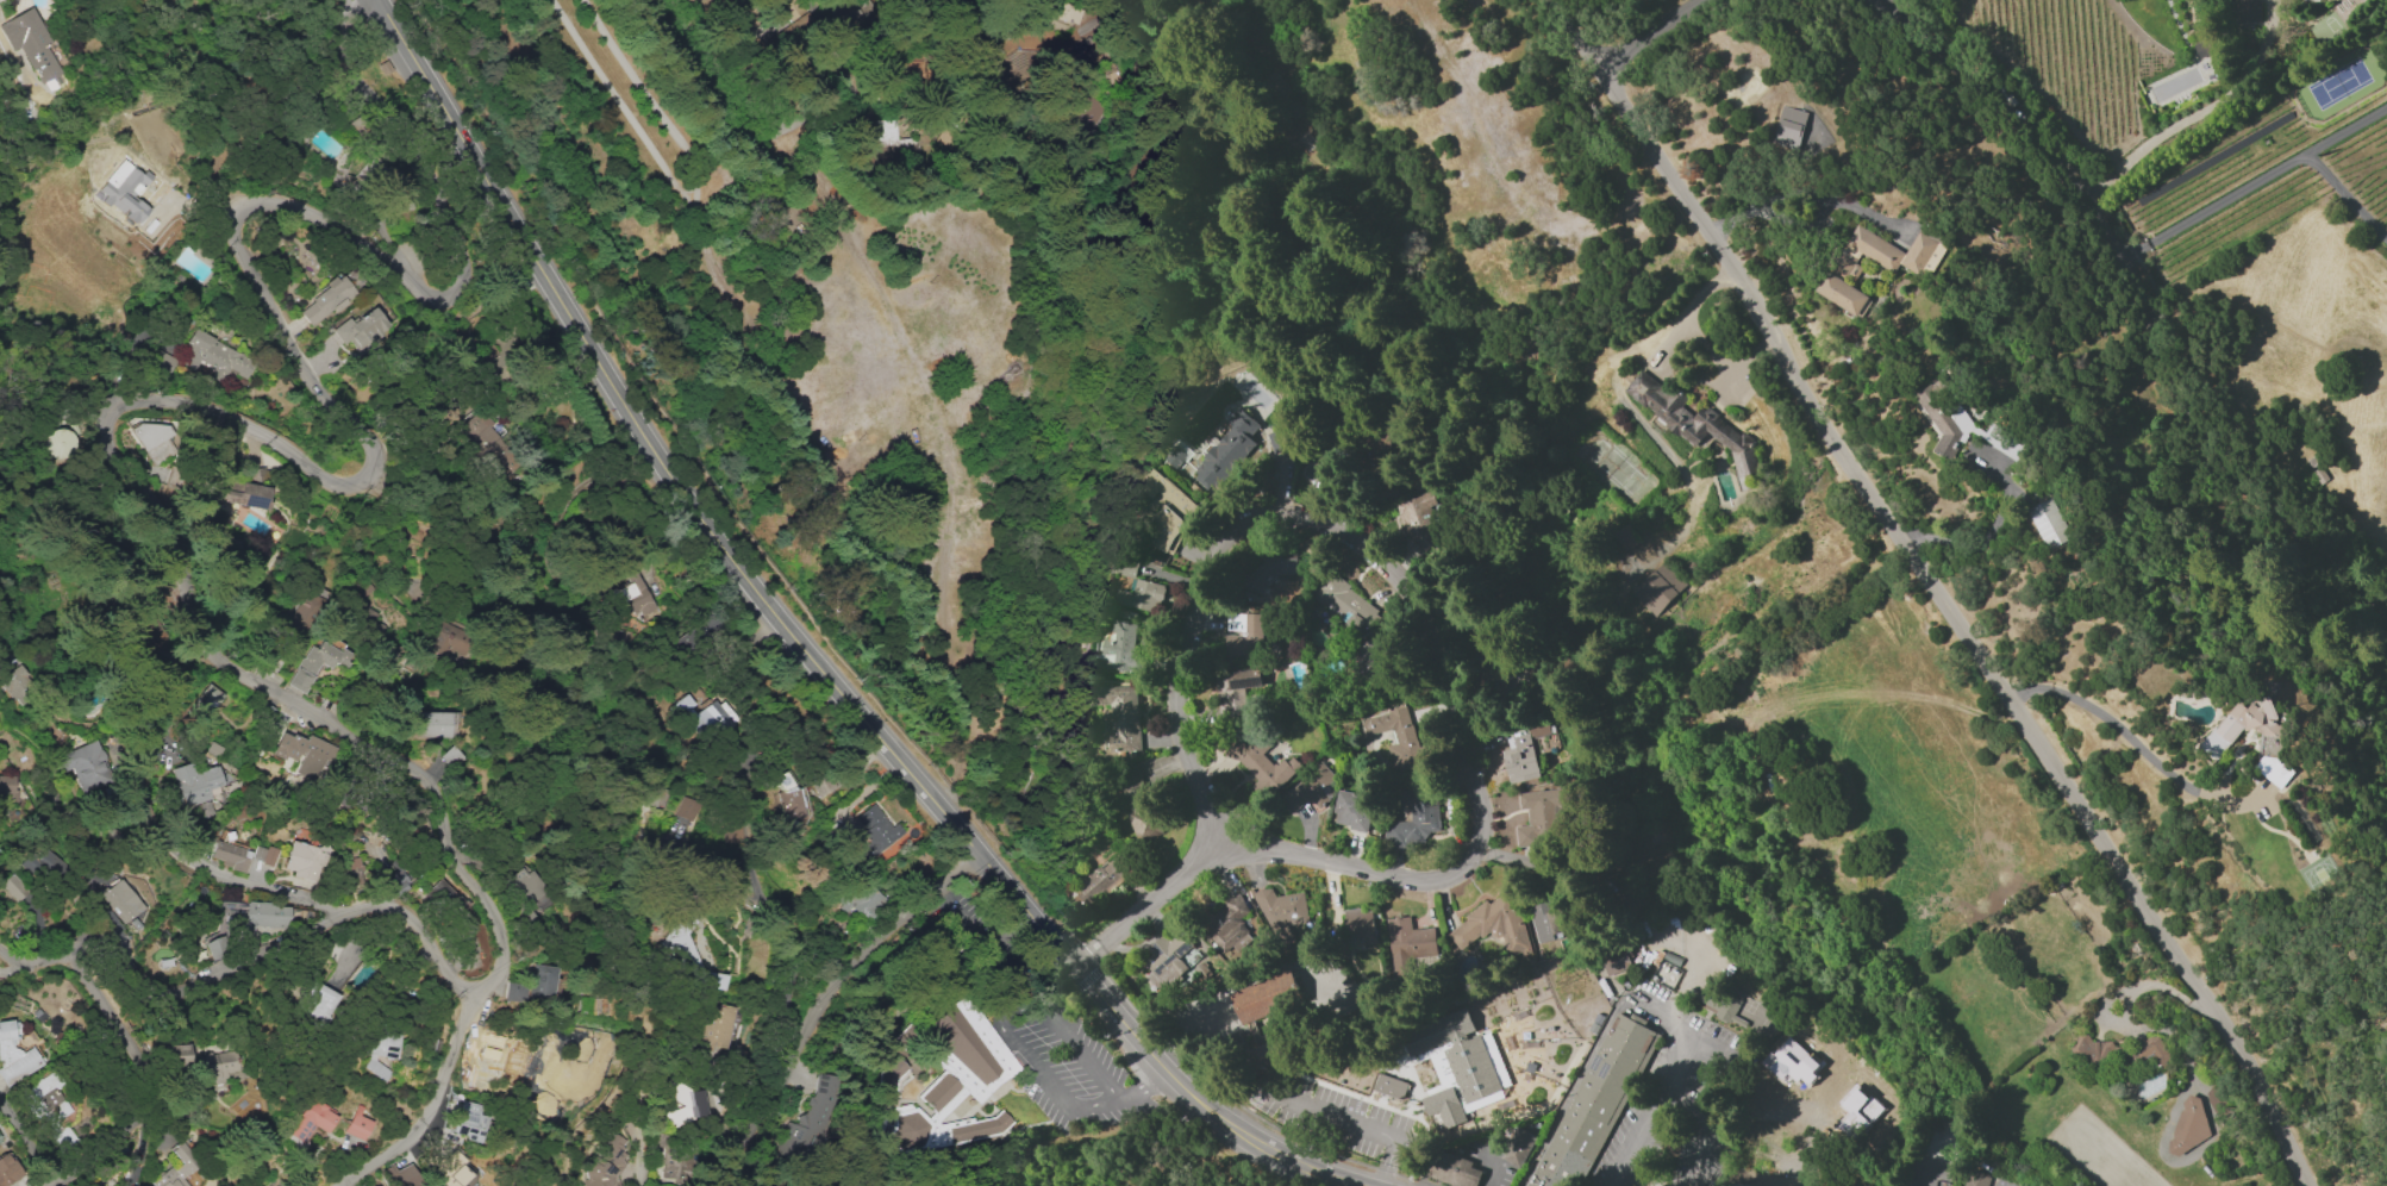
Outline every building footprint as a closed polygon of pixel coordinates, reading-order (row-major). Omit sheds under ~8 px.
[(1050,20),(1076,29),(1083,9),(1056,0),(1049,0),(1046,10),(1053,13),(1050,20)] [(20,47),(39,84),(60,73),(45,45),(49,42),(31,7),(0,23),(0,28),(12,51),(20,47)] [(1805,111),(1779,106),(1772,145),(1798,150),(1805,111)] [(895,119),(875,120),(876,151),(917,150),(916,138),(895,139),(895,119)] [(95,193),(136,224),(148,208),(134,198),(148,178),(121,158),(95,193)] [(1905,253),(1856,224),(1844,243),(1843,242),(1828,268),(1844,277),(1846,273),(1855,277),(1861,267),(1853,263),(1859,252),(1893,272),(1897,264),(1926,280),(1945,246),(1918,230),(1905,253)] [(1867,294),(1824,272),(1814,293),(1857,315),(1867,294)] [(297,308),(311,326),(355,293),(342,275),(297,308)] [(330,331),(353,357),(388,325),(371,306),(352,323),(346,316),(330,331)] [(244,379),(254,361),(192,328),(179,354),(223,378),(227,370),(244,379)] [(146,365),(170,375),(177,358),(153,348),(146,365)] [(1623,390),(1696,447),(1707,433),(1731,452),(1738,489),(1752,487),(1750,474),(1758,473),(1752,442),(1754,440),(1744,432),(1739,433),(1706,408),(1699,409),(1694,416),(1681,406),(1687,398),(1676,390),(1668,391),(1640,369),(1623,390)] [(1913,395),(1940,434),(1932,450),(1950,459),(1958,444),(1964,439),(1968,433),(2017,459),(2026,441),(2008,431),(2007,430),(1990,421),(1985,432),(1973,425),(1958,403),(1947,410),(1937,404),(1942,394),(1927,386),(1913,395)] [(1259,425),(1238,407),(1226,421),(1232,426),(1186,478),(1204,495),(1217,481),(1221,484),(1257,444),(1249,437),(1259,425)] [(522,463),(477,412),(459,427),(504,479),(522,463)] [(152,466),(179,449),(159,417),(132,434),(152,466)] [(51,457),(75,453),(71,428),(47,432),(51,457)] [(1269,442),(1268,443),(1270,453),(1285,450),(1280,430),(1267,433),(1269,442)] [(1171,555),(1196,506),(1161,474),(1148,467),(1134,482),(1161,507),(1152,517),(1141,540),(1171,555)] [(222,503),(264,508),(267,485),(225,480),(222,503)] [(1436,504),(1430,490),(1393,506),(1413,553),(1440,542),(1426,508),(1436,504)] [(2068,540),(2053,498),(2028,507),(2042,549),(2068,540)] [(1638,544),(1630,524),(1615,530),(1623,550),(1638,544)] [(1297,575),(1296,557),(1281,558),(1280,553),(1261,554),(1262,570),(1243,571),(1243,590),(1264,589),(1263,576),(1297,575)] [(1631,593),(1654,616),(1686,584),(1662,561),(1631,593)] [(624,574),(628,584),(607,594),(619,619),(637,610),(639,615),(653,608),(634,569),(624,574)] [(1328,572),(1310,596),(1361,635),(1379,611),(1328,572)] [(1113,602),(1153,612),(1160,584),(1135,578),(1132,593),(1116,589),(1113,602)] [(286,623),(302,632),(313,610),(297,602),(286,623)] [(1261,613),(1239,613),(1239,632),(1223,633),(1223,655),(1262,654),(1261,613)] [(466,633),(439,619),(425,647),(451,661),(466,633)] [(1141,673),(1143,658),(1132,657),(1136,623),(1111,620),(1109,638),(1102,638),(1100,654),(1091,653),(1090,668),(1141,673)] [(290,686),(305,693),(320,662),(332,668),(335,662),(346,667),(352,655),(313,637),(290,686)] [(1363,702),(1393,695),(1380,639),(1350,645),(1363,702)] [(11,701),(34,687),(19,664),(0,676),(0,683),(11,701)] [(1260,687),(1258,670),(1220,673),(1224,712),(1243,710),(1241,689),(1260,687)] [(2198,746),(2212,757),(2218,757),(2240,730),(2253,729),(2255,731),(2258,771),(2279,789),(2295,770),(2282,760),(2273,760),(2279,754),(2278,741),(2286,731),(2276,722),(2275,707),(2279,707),(2278,681),(2269,682),(2265,687),(2265,698),(2256,699),(2256,705),(2243,705),(2237,701),(2216,727),(2213,727),(2198,746)] [(222,694),(206,683),(189,707),(205,718),(222,694)] [(1137,684),(1089,685),(1089,705),(1109,705),(1110,753),(1138,752),(1137,684)] [(735,721),(718,698),(699,712),(686,694),(672,705),(702,746),(735,721)] [(1392,772),(1421,765),(1408,707),(1359,718),(1363,736),(1392,730),(1395,743),(1387,745),(1392,772)] [(412,725),(422,726),(421,736),(452,737),(452,712),(412,711),(412,725)] [(271,753),(325,774),(336,747),(305,734),(303,740),(279,731),(271,753)] [(1301,766),(1289,753),(1275,767),(1261,754),(1269,746),(1257,734),(1244,747),(1235,738),(1224,749),(1256,781),(1252,785),(1267,800),(1301,766)] [(58,754),(64,772),(73,769),(80,789),(111,778),(97,740),(58,754)] [(1163,833),(1144,761),(1117,768),(1129,812),(1127,812),(1134,841),(1163,833)] [(1335,777),(1320,761),(1280,798),(1293,812),(1306,800),(1316,810),(1329,798),(1321,790),(1335,777)] [(210,799),(207,788),(221,784),(215,765),(193,772),(190,762),(169,769),(182,808),(210,799)] [(818,796),(833,789),(826,773),(812,779),(818,796)] [(0,775),(0,795),(15,795),(15,775),(0,775)] [(782,822),(802,817),(794,786),(774,792),(782,822)] [(1410,820),(1384,822),(1386,846),(1426,842),(1425,833),(1439,831),(1435,787),(1399,790),(1400,805),(1408,804),(1410,820)] [(1330,824),(1366,831),(1373,797),(1337,790),(1330,824)] [(1518,791),(1519,808),(1526,808),(1526,825),(1514,826),(1515,845),(1560,843),(1558,790),(1518,791)] [(699,802),(682,796),(676,815),(693,820),(699,802)] [(868,861),(901,835),(874,802),(856,816),(866,829),(863,832),(870,841),(859,850),(868,861)] [(208,860),(245,871),(251,851),(214,840),(208,860)] [(317,881),(324,848),(289,841),(283,868),(293,870),(292,876),(317,881)] [(65,864),(39,842),(20,864),(46,886),(65,864)] [(249,859),(272,866),(277,850),(254,843),(249,859)] [(361,873),(359,857),(341,859),(343,875),(361,873)] [(1088,907),(1122,876),(1106,858),(1072,889),(1088,907)] [(505,882),(530,916),(552,900),(527,865),(505,882)] [(384,880),(397,895),(410,884),(396,869),(384,880)] [(17,902),(29,890),(11,873),(0,884),(0,886),(17,902)] [(132,924),(146,915),(120,877),(99,891),(121,925),(129,920),(132,924)] [(884,901),(859,877),(834,903),(844,913),(851,906),(866,920),(884,901)] [(1302,891),(1274,896),(1272,887),(1258,890),(1269,949),(1291,945),(1287,925),(1308,921),(1302,891)] [(1530,952),(1518,910),(1505,891),(1491,900),(1481,903),(1462,916),(1464,921),(1447,933),(1458,949),(1478,935),(1490,932),(1510,958),(1530,952)] [(1536,942),(1573,933),(1563,894),(1526,903),(1536,942)] [(1249,913),(1240,896),(1198,918),(1216,951),(1230,944),(1233,951),(1251,941),(1239,919),(1249,913)] [(288,927),(289,904),(245,902),(245,910),(238,910),(237,927),(254,928),(254,926),(288,927)] [(1362,946),(1376,944),(1371,907),(1342,911),(1346,938),(1360,936),(1362,946)] [(1410,930),(1409,916),(1387,918),(1391,976),(1412,974),(1411,959),(1437,957),(1434,928),(1410,930)] [(1191,946),(1176,929),(1168,936),(1165,933),(1139,957),(1151,970),(1148,974),(1160,987),(1184,965),(1177,958),(1191,946)] [(214,962),(228,955),(218,936),(205,942),(214,962)] [(1634,962),(1627,945),(1598,957),(1606,974),(1634,962)] [(526,1001),(549,1003),(553,966),(529,964),(526,1001)] [(1229,991),(1257,1069),(1290,1057),(1283,1035),(1273,1039),(1270,1031),(1258,1036),(1252,1019),(1303,1001),(1292,969),(1229,991)] [(299,1015),(325,1025),(337,992),(312,982),(299,1015)] [(522,1001),(522,984),(504,983),(503,1000),(522,1001)] [(1733,1015),(1744,993),(1727,984),(1719,1000),(1709,995),(1701,1010),(1746,1033),(1751,1024),(1733,1015)] [(1021,1067),(967,999),(966,999),(956,1000),(924,1026),(926,1041),(931,1047),(932,1055),(945,1071),(924,1088),(920,1096),(934,1112),(927,1118),(922,1112),(910,1107),(885,1110),(877,1126),(879,1136),(911,1150),(994,1138),(1013,1123),(1001,1109),(988,1119),(953,1124),(951,1122),(931,1125),(967,1095),(979,1101),(1021,1067)] [(699,1051),(726,1055),(732,1007),(706,1003),(699,1051)] [(1643,1026),(1646,1020),(1631,1013),(1629,1017),(1608,1008),(1568,1098),(1567,1097),(1527,1185),(1558,1185),(1561,1179),(1576,1185),(1585,1185),(1655,1032),(1643,1026)] [(1404,1031),(1415,1062),(1429,1057),(1440,1087),(1420,1094),(1433,1131),(1466,1120),(1463,1112),(1503,1098),(1499,1088),(1509,1085),(1489,1029),(1475,1034),(1466,1009),(1404,1031)] [(31,1046),(19,1053),(13,1043),(20,1039),(18,1019),(0,1021),(0,1060),(3,1065),(0,1067),(0,1078),(5,1086),(42,1064),(31,1046)] [(399,1032),(368,1027),(363,1053),(367,1054),(364,1072),(386,1076),(387,1068),(375,1065),(377,1055),(395,1058),(399,1032)] [(2107,1071),(2109,1048),(2113,1048),(2122,1062),(2127,1062),(2137,1055),(2142,1061),(2150,1055),(2158,1066),(2171,1057),(2155,1035),(2148,1035),(2134,1046),(2110,1044),(2108,1042),(2091,1041),(2084,1031),(2077,1037),(2075,1059),(2083,1069),(2107,1071)] [(479,1044),(464,1041),(459,1061),(474,1064),(479,1044)] [(167,1066),(191,1067),(192,1045),(168,1044),(167,1066)] [(199,1055),(204,1085),(228,1081),(226,1072),(239,1071),(235,1049),(199,1055)] [(570,1098),(585,1066),(562,1055),(547,1088),(570,1098)] [(835,1077),(814,1072),(804,1115),(798,1114),(796,1124),(785,1121),(778,1152),(815,1161),(835,1077)] [(1407,1083),(1378,1073),(1372,1090),(1401,1100),(1407,1083)] [(20,1092),(37,1121),(43,1117),(62,1148),(75,1140),(66,1124),(61,1127),(57,1120),(70,1112),(47,1075),(20,1092)] [(702,1089),(686,1091),(684,1077),(667,1079),(670,1107),(665,1108),(666,1123),(706,1118),(702,1089)] [(2190,1094),(2179,1102),(2186,1112),(2168,1124),(2175,1136),(2165,1142),(2174,1157),(2214,1132),(2190,1094)] [(326,1133),(338,1116),(311,1098),(288,1132),(299,1140),(308,1128),(311,1130),(314,1126),(326,1133)] [(451,1133),(478,1141),(485,1116),(475,1114),(478,1105),(460,1100),(451,1133)] [(362,1107),(355,1104),(344,1132),(363,1140),(371,1121),(358,1115),(362,1107)] [(618,1154),(626,1140),(612,1132),(580,1185),(582,1185),(615,1185),(630,1161),(618,1154)] [(206,1179),(179,1141),(169,1149),(178,1161),(145,1185),(146,1185),(196,1185),(206,1179)] [(660,1179),(685,1180),(686,1149),(662,1148),(660,1179)] [(1480,1170),(1470,1167),(1472,1160),(1434,1150),(1427,1178),(1457,1185),(1476,1185),(1480,1170)] [(8,1152),(0,1156),(0,1185),(5,1185),(22,1176),(8,1152)] [(382,1168),(390,1185),(419,1185),(410,1163),(394,1169),(392,1164),(382,1168)] [(1990,1174),(1966,1167),(1961,1185),(1986,1185),(1990,1174)]
